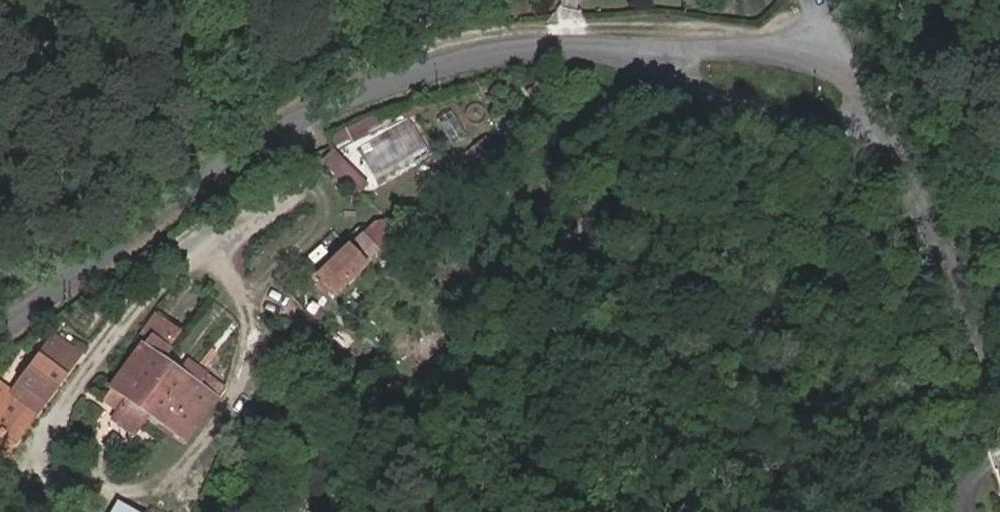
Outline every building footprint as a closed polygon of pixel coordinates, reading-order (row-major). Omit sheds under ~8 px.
[(341,161),(333,154),(328,159),(336,167),(341,161)] [(356,176),(341,161),(336,167),(351,181),(356,176)] [(364,183),(356,176),(351,181),(359,189),(364,183)] [(330,281),(362,254),(351,241),(320,268),(330,281)] [(223,388),(188,363),(180,375),(159,359),(179,330),(157,314),(136,343),(142,347),(115,384),(109,392),(104,400),(120,411),(115,418),(136,433),(147,417),(151,411),(188,437),(223,388)] [(22,413),(34,421),(82,354),(61,339),(46,350),(8,402),(0,396),(0,443),(22,413)] [(109,392),(115,384),(110,380),(104,388),(109,392)] [(188,437),(151,411),(147,417),(184,443),(188,437)] [(34,421),(22,413),(0,443),(0,467),(1,468),(34,421)]
